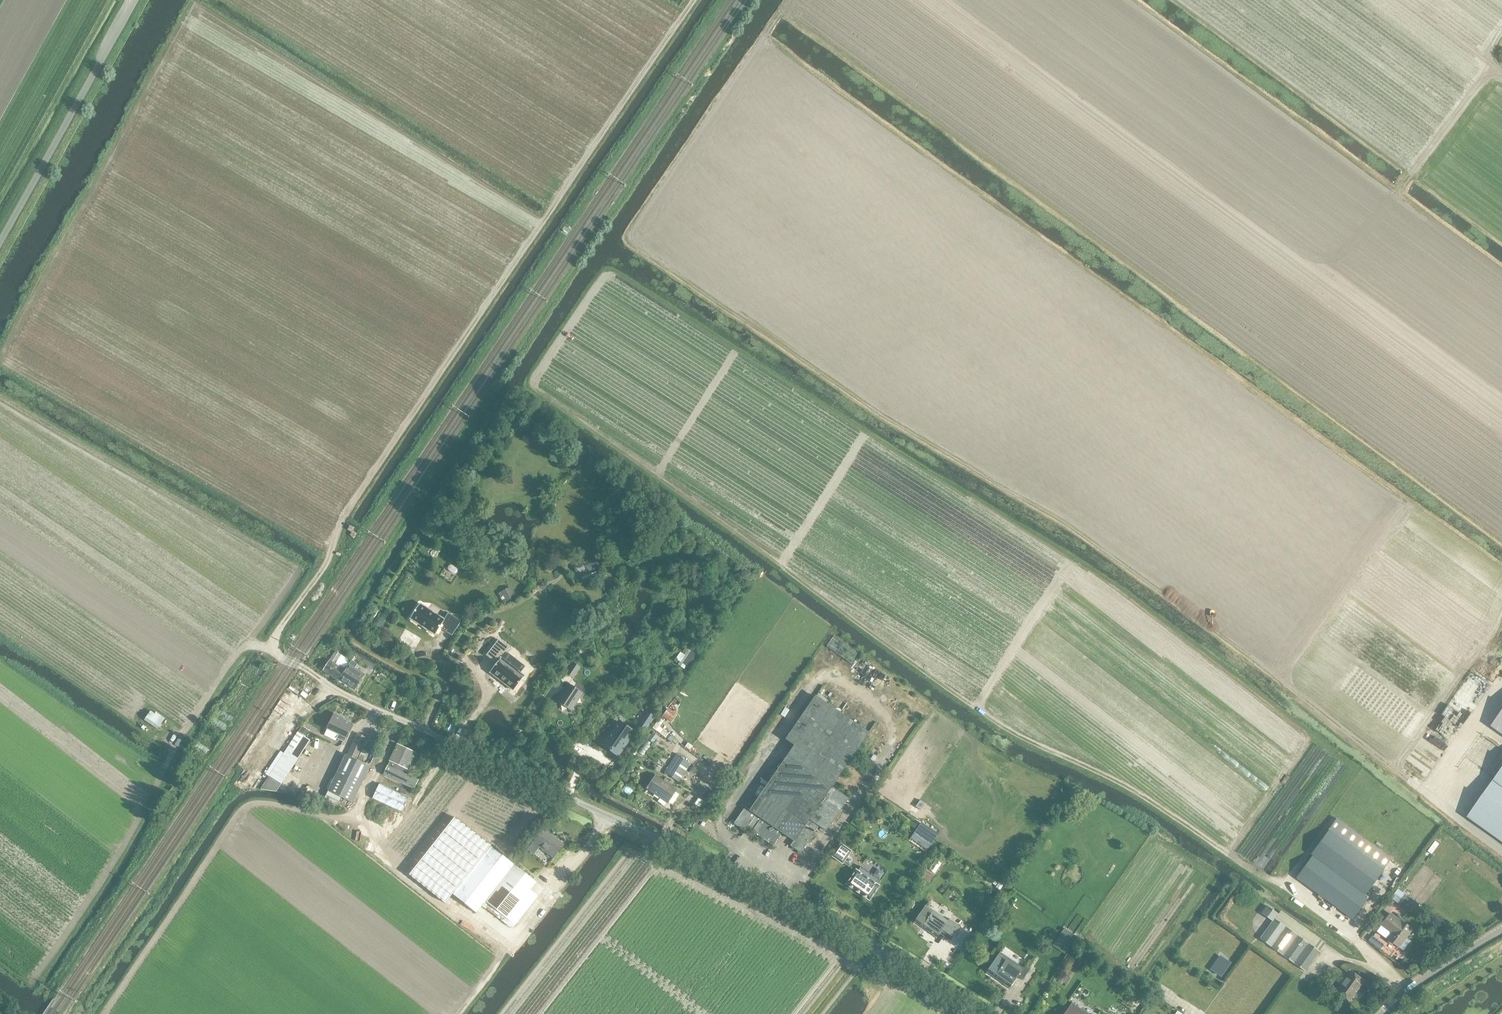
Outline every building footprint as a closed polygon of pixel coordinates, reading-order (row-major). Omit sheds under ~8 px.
[(611,533),(604,531),(602,546),(609,547),(611,533)] [(596,556),(573,566),(577,574),(588,570),(588,572),(598,567),(600,567),(599,565),(596,556)] [(503,603),(515,596),(510,586),(498,593),(503,603)] [(417,612),(408,628),(434,643),(443,627),(417,612)] [(498,639),(486,655),(496,663),(490,672),(513,690),(524,676),(520,672),(525,666),(518,661),(506,652),(509,648),(498,639)] [(690,669),(699,656),(688,649),(684,654),(680,652),(675,658),(690,669)] [(338,680),(350,661),(341,655),(341,654),(335,651),(330,659),(330,660),(323,670),(338,680)] [(351,661),(350,661),(338,680),(354,690),(361,678),(363,674),(354,668),(359,660),(354,657),(351,661)] [(575,676),(580,665),(572,661),(567,673),(575,676)] [(392,690),(395,685),(377,674),(374,679),(392,690)] [(568,684),(557,700),(571,709),(582,693),(568,684)] [(773,846),(782,833),(793,840),(790,845),(800,852),(818,825),(826,830),(848,798),(831,786),(868,732),(815,696),(786,739),(794,745),(750,809),(745,806),(734,822),(745,830),(747,828),(751,831),(752,831),(773,846)] [(676,714),(668,707),(662,716),(670,722),(676,714)] [(151,711),(145,720),(158,728),(164,719),(151,711)] [(1491,725),(1501,733),(1501,711),(1491,725)] [(647,712),(639,724),(646,728),(654,717),(647,712)] [(344,742),(353,724),(343,719),(343,718),(334,713),(324,735),(335,740),(336,738),(344,742)] [(661,716),(652,728),(656,731),(665,719),(661,716)] [(606,740),(606,741),(612,745),(610,747),(609,749),(612,750),(618,755),(634,732),(619,721),(619,722),(606,740)] [(303,727),(299,732),(305,736),(309,731),(303,727)] [(675,744),(677,741),(674,738),(662,729),(659,733),(671,742),(672,741),(675,744)] [(653,742),(658,736),(653,731),(647,738),(653,742)] [(260,789),(276,791),(310,740),(298,732),(284,753),(280,751),(265,774),(269,776),(260,789)] [(366,737),(357,733),(347,754),(346,754),(328,790),(323,800),(331,804),(339,801),(341,797),(351,802),(369,765),(356,759),(366,737)] [(383,774),(414,789),(418,780),(402,772),(404,766),(408,768),(415,753),(397,744),(390,760),(383,774)] [(679,782),(691,763),(677,754),(665,772),(679,782)] [(1466,815),(1501,841),(1501,767),(1466,815)] [(890,771),(878,790),(882,793),(892,779),(902,785),(905,781),(890,771)] [(677,790),(655,775),(646,788),(668,803),(677,790)] [(372,798),(402,812),(409,797),(379,783),(372,798)] [(1368,897),(1365,895),(1391,858),(1336,818),(1310,853),(1312,855),(1296,877),(1352,919),(1368,897)] [(915,831),(932,842),(937,834),(920,823),(915,831)] [(553,857),(563,844),(543,829),(533,841),(553,857)] [(452,894),(476,912),(485,901),(489,904),(515,924),(538,896),(530,889),(536,881),(491,846),(452,894)] [(841,849),(835,859),(841,863),(845,860),(849,855),(841,849)] [(844,884),(867,900),(877,886),(876,884),(879,880),(859,866),(856,871),(854,869),(844,884)] [(1404,893),(1398,903),(1412,913),(1419,904),(1404,893)] [(1320,951),(1319,951),(1325,943),(1280,910),(1278,913),(1267,905),(1261,912),(1273,921),(1260,938),(1305,971),(1320,951)] [(939,933),(949,940),(959,926),(948,919),(946,922),(924,906),(915,919),(938,935),(939,933)] [(1389,913),(1381,925),(1391,932),(1386,938),(1398,947),(1412,929),(1399,920),(1389,913)] [(488,931),(492,926),(482,917),(477,923),(488,931)] [(1248,946),(1216,923),(1188,961),(1220,984),(1198,1013),(1262,1013),(1290,975),(1248,946)] [(1053,944),(1066,952),(1077,934),(1064,926),(1053,944)] [(1382,947),(1384,941),(1371,935),(1369,940),(1382,947)] [(1023,965),(1019,972),(996,956),(987,970),(1011,986),(1017,976),(1022,980),(1030,969),(1023,965)] [(1363,980),(1350,971),(1336,990),(1349,1000),(1363,980)]
